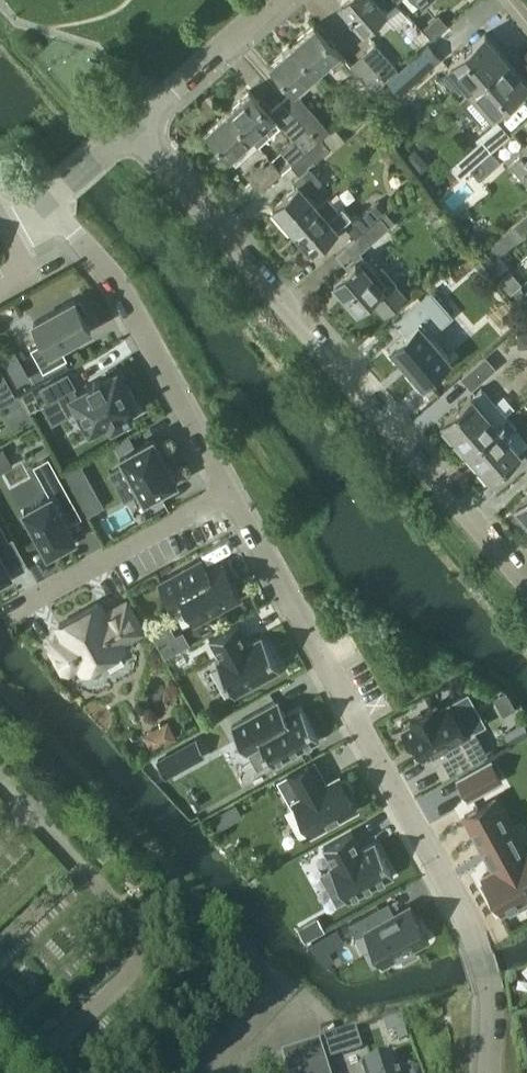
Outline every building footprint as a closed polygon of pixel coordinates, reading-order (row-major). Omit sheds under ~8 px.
[(397,1),(396,0),(341,0),(339,2),(364,30),(397,1)] [(438,15),(424,27),(432,37),(446,24),(438,15)] [(345,59),(314,24),(291,44),(316,72),(329,60),(335,67),(345,59)] [(420,30),(409,39),(418,50),(429,40),(420,30)] [(470,90),(506,58),(484,33),(448,65),(470,90)] [(329,130),(294,90),(316,72),(291,44),(270,62),(293,89),(281,100),(316,141),(329,130)] [(398,69),(375,44),(363,54),(386,80),(398,69)] [(420,74),(438,58),(426,45),(390,77),(400,88),(418,72),(420,74)] [(386,80),(363,54),(351,65),(373,91),(386,80)] [(506,58),(470,90),(460,99),(482,124),(496,112),(498,113),(504,107),(504,105),(526,84),(526,82),(506,58)] [(250,89),(227,110),(251,138),(257,144),(258,145),(271,133),(281,125),(304,152),(316,141),(281,100),(269,111),(250,89)] [(227,110),(205,128),(230,156),(236,163),(257,144),(251,138),(227,110)] [(334,129),(324,138),(332,147),(343,139),(334,129)] [(308,193),(322,181),(309,167),(330,148),(321,139),(299,158),(308,167),(301,173),(305,178),(273,206),(292,228),(318,205),(308,193)] [(470,168),(491,150),(483,140),(451,168),(460,177),(470,168)] [(519,149),(523,154),(513,162),(526,178),(526,143),(519,149)] [(480,179),(501,161),(491,150),(470,168),(480,179)] [(260,191),(282,172),(268,157),(246,176),(260,191)] [(318,205),(292,228),(311,250),(344,222),(343,222),(348,217),(361,232),(380,215),(385,211),(376,201),(355,219),(342,205),(338,209),(328,197),(318,205)] [(363,249),(390,226),(380,215),(361,232),(354,238),(363,249)] [(501,253),(523,234),(514,224),(492,243),(501,253)] [(353,265),(334,282),(358,309),(369,299),(384,315),(407,295),(396,283),(397,283),(381,264),(376,269),(360,251),(354,257),(350,261),(353,265)] [(429,334),(451,314),(430,290),(396,319),(406,331),(390,346),(421,382),(450,357),(429,334)] [(33,321),(43,340),(30,347),(43,370),(66,357),(60,345),(90,328),(82,314),(86,312),(79,300),(76,302),(74,299),(33,321)] [(13,350),(1,356),(5,364),(17,357),(13,350)] [(472,389),(496,368),(485,356),(461,377),(472,389)] [(15,396),(0,368),(0,405),(15,396)] [(123,384),(122,382),(116,370),(101,379),(99,376),(87,383),(88,386),(74,393),(71,387),(74,385),(67,372),(40,387),(47,400),(58,394),(67,413),(77,407),(89,430),(107,419),(111,426),(128,417),(126,413),(129,410),(128,408),(134,404),(133,403),(137,401),(126,382),(123,384)] [(482,386),(442,422),(468,452),(497,426),(508,416),(482,386)] [(20,393),(26,404),(34,400),(37,398),(32,387),(20,393)] [(497,426),(468,452),(490,477),(519,451),(505,436),(517,426),(508,416),(497,426)] [(152,436),(119,454),(144,499),(177,481),(152,436)] [(59,509),(73,502),(48,455),(32,464),(49,494),(23,509),(47,552),(51,550),(53,554),(72,543),(70,539),(75,537),(59,509)] [(65,471),(73,486),(88,478),(80,463),(65,471)] [(513,504),(526,519),(526,492),(513,504)] [(9,539),(0,523),(0,544),(9,539)] [(11,579),(8,574),(11,572),(0,553),(0,585),(11,579)] [(183,601),(194,622),(240,596),(222,563),(207,571),(200,557),(158,581),(172,607),(183,601)] [(51,648),(59,663),(62,669),(68,672),(81,665),(84,670),(86,668),(88,672),(92,673),(96,673),(99,669),(100,665),(98,661),(122,648),(119,642),(141,630),(126,601),(103,613),(97,602),(58,623),(64,635),(53,641),(51,648)] [(280,668),(261,635),(247,642),(237,622),(209,638),(219,658),(215,660),(234,694),(280,668)] [(277,699),(230,725),(245,751),(248,750),(257,767),(270,760),(272,763),(318,738),(300,704),(285,713),(277,699)] [(457,719),(448,703),(438,709),(435,705),(409,720),(411,723),(402,729),(412,747),(415,745),(421,755),(427,752),(428,754),(430,753),(443,776),(485,752),(465,715),(457,719)] [(175,737),(167,721),(143,734),(152,750),(175,737)] [(526,733),(526,732),(522,723),(515,727),(520,737),(526,733)] [(489,760),(458,778),(468,796),(500,779),(489,760)] [(310,832),(356,807),(348,793),(351,791),(352,787),(348,779),(343,778),(341,779),(339,775),(323,784),(319,776),(321,775),(313,761),(278,780),(291,804),(294,803),(310,832)] [(464,815),(480,845),(484,843),(495,862),(491,865),(493,868),(482,874),(485,879),(480,882),(494,908),(499,905),(502,910),(507,907),(509,912),(526,902),(524,897),(526,896),(526,850),(524,851),(494,798),(464,815)] [(223,811),(212,817),(218,829),(229,822),(223,811)] [(347,899),(393,874),(374,840),(361,848),(351,830),(323,846),(332,863),(328,866),(336,880),(327,885),(337,902),(346,897),(347,899)] [(428,938),(409,904),(385,917),(378,905),(348,922),(355,935),(364,930),(382,963),(398,955),(399,957),(414,948),(413,946),(428,938)] [(317,918),(299,928),(306,940),(324,930),(317,918)] [(360,1050),(353,1029),(320,1039),(326,1060),(360,1050)] [(319,1044),(282,1056),(287,1072),(328,1072),(319,1044)] [(363,1067),(365,1072),(396,1072),(391,1058),(363,1067)]
